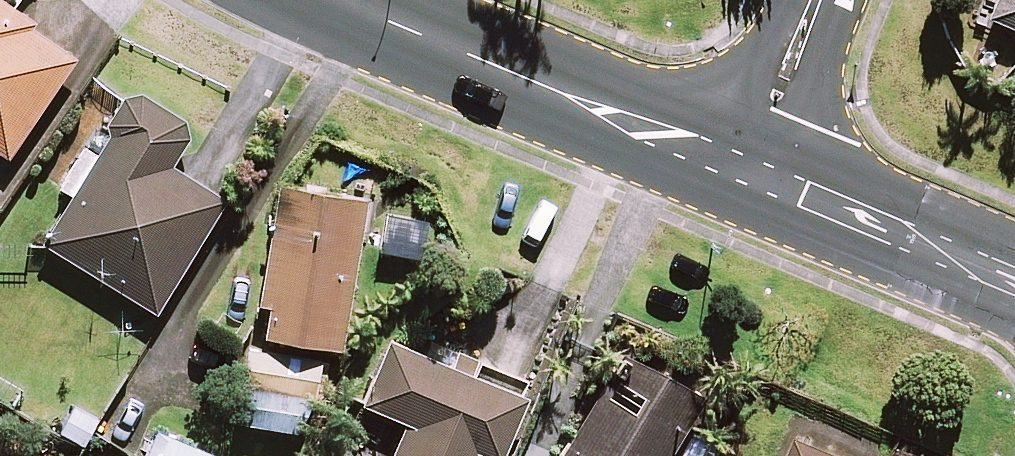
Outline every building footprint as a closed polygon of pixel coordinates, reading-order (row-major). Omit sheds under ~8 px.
[(980,21),(1014,36),(1014,0),(990,0),(980,21)] [(0,6),(0,153),(8,159),(77,58),(0,6)] [(192,126),(134,91),(42,243),(156,312),(223,200),(167,167),(192,126)] [(365,201),(280,187),(254,334),(339,349),(365,201)] [(389,341),(363,404),(406,422),(392,455),(482,455),(483,453),(491,455),(501,455),(525,397),(389,341)] [(626,349),(561,455),(668,455),(704,397),(626,349)] [(310,401),(242,388),(235,421),(303,435),(310,401)] [(157,432),(147,455),(217,455),(157,432)] [(791,440),(785,455),(830,455),(791,440)]
